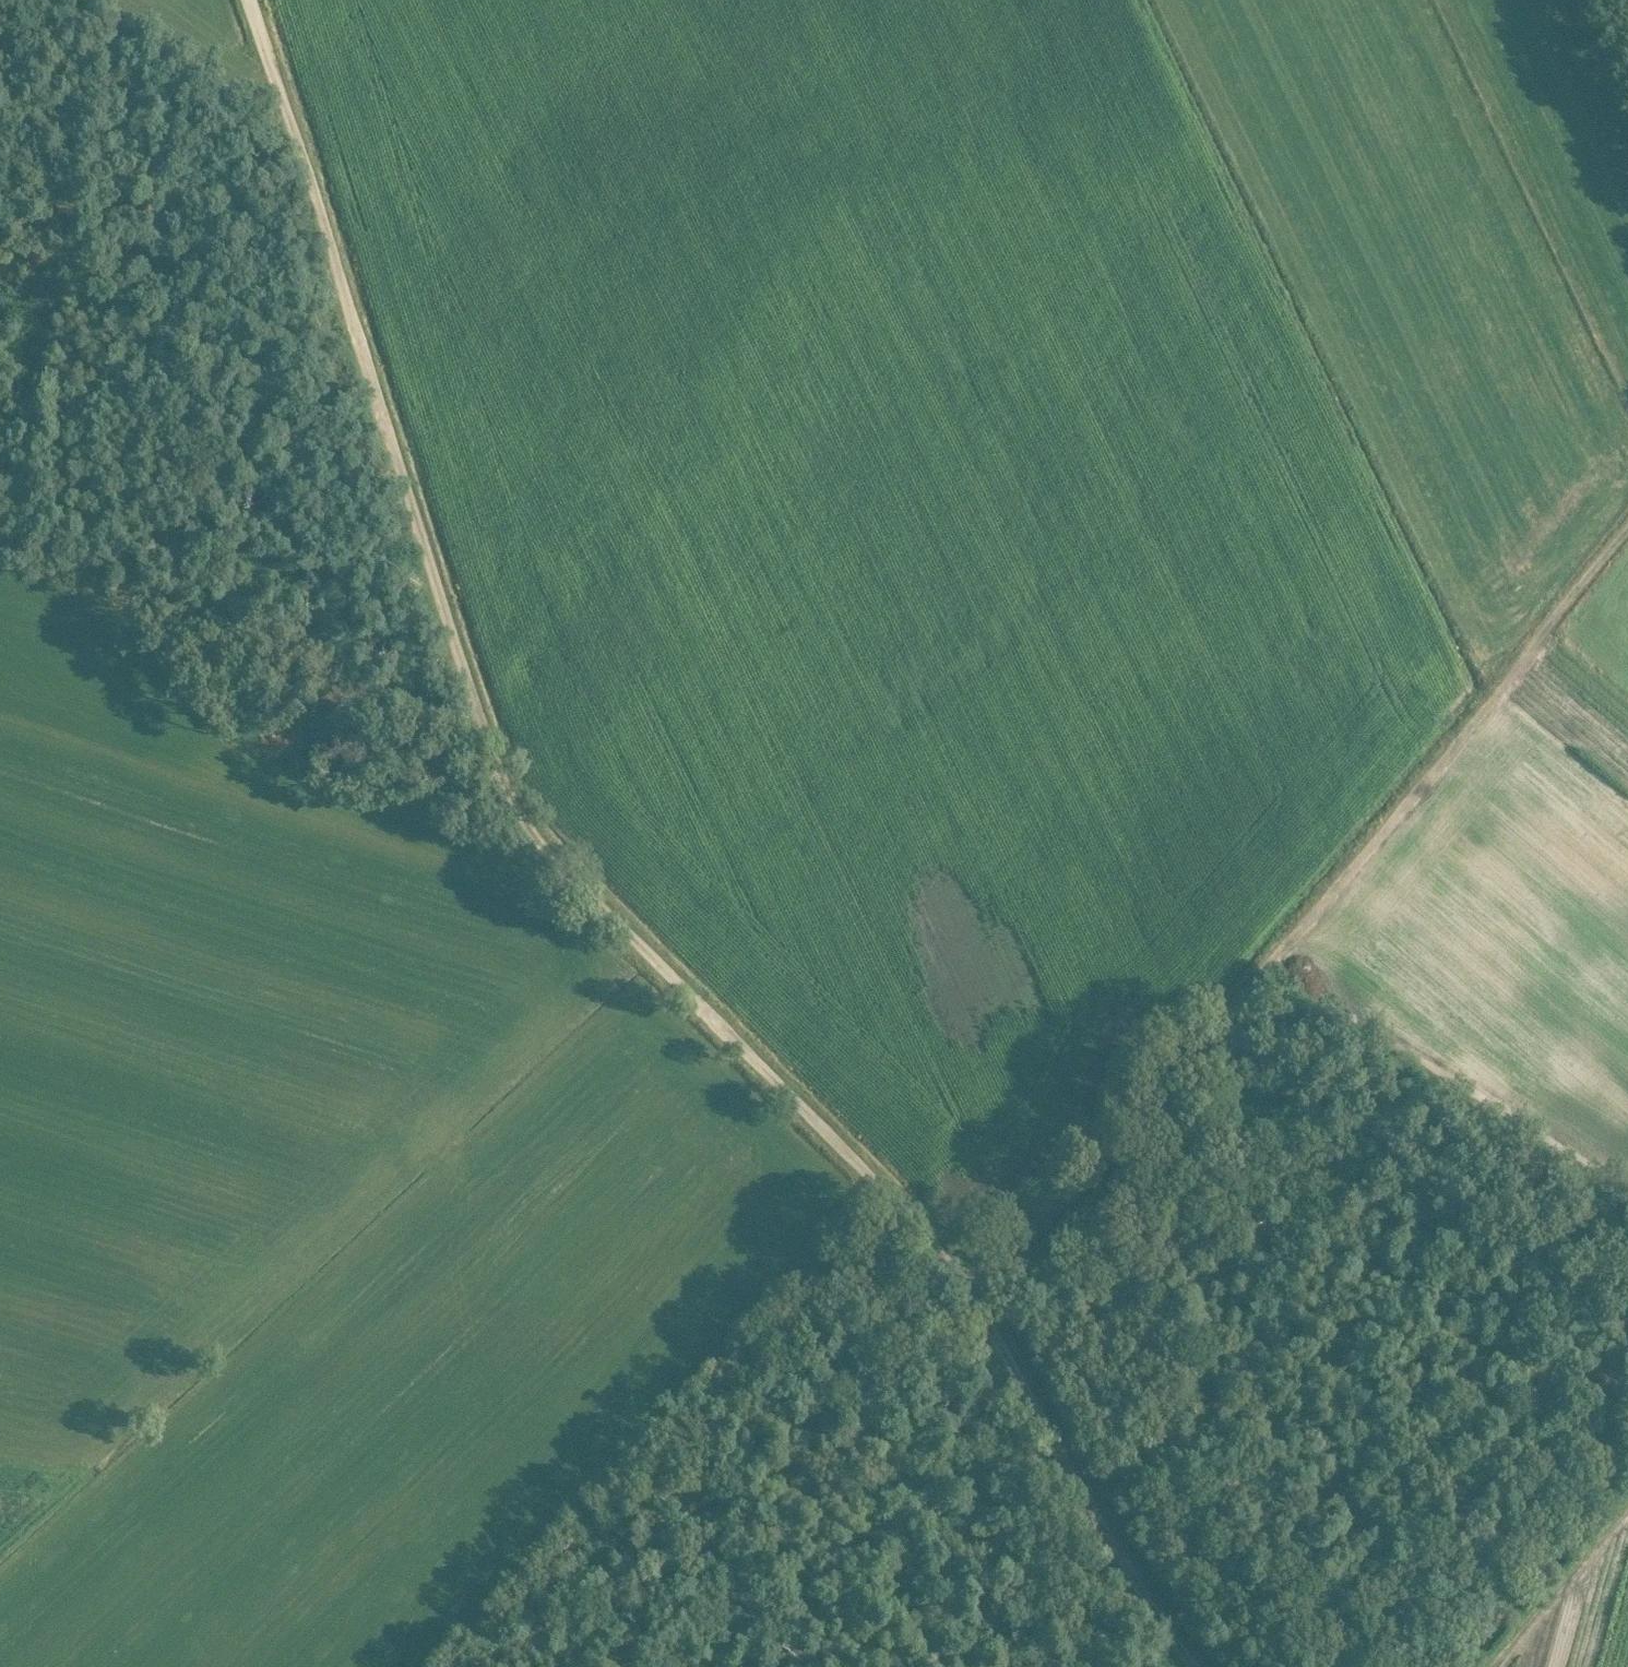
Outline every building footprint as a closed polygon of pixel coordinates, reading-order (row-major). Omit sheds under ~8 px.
[(47,384),(37,382),(33,405),(33,407),(43,408),(47,384)] [(1624,1408),(1627,1404),(1627,1382),(1606,1362),(1591,1378),(1624,1408)] [(1558,1412),(1565,1406),(1555,1395),(1548,1402),(1558,1412)]
